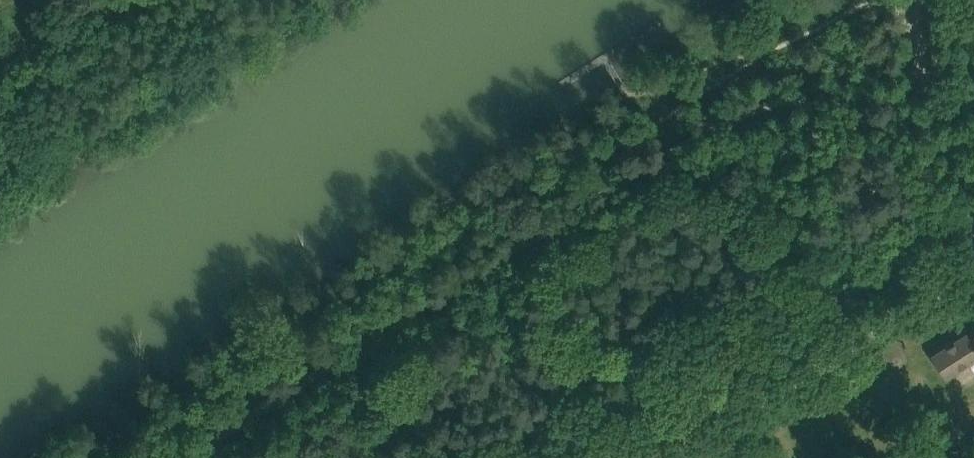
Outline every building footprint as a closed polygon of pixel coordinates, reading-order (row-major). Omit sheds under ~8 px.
[(948,376),(973,360),(973,330),(960,339),(959,339),(934,355),(948,376)] [(963,447),(949,448),(949,457),(963,457),(963,447)]
